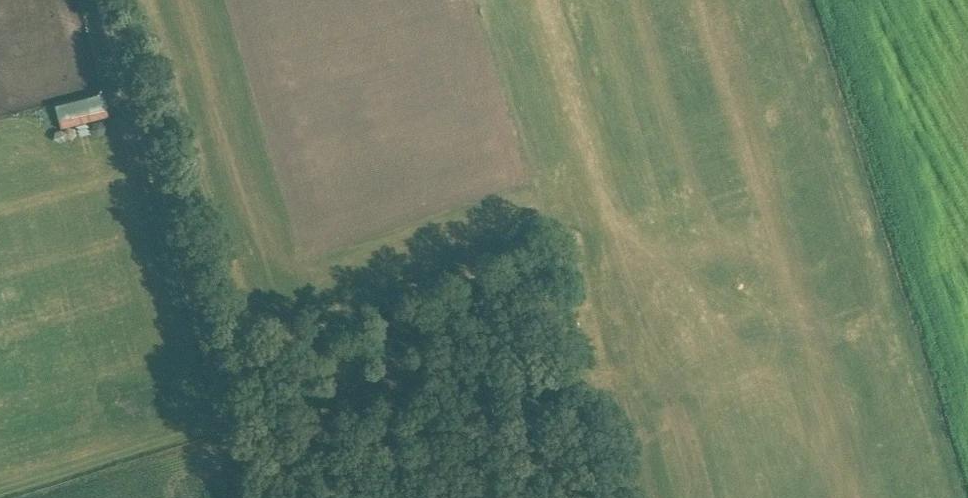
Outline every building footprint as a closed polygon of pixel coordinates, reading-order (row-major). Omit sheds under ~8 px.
[(103,94),(54,103),(59,127),(108,118),(103,94)]
